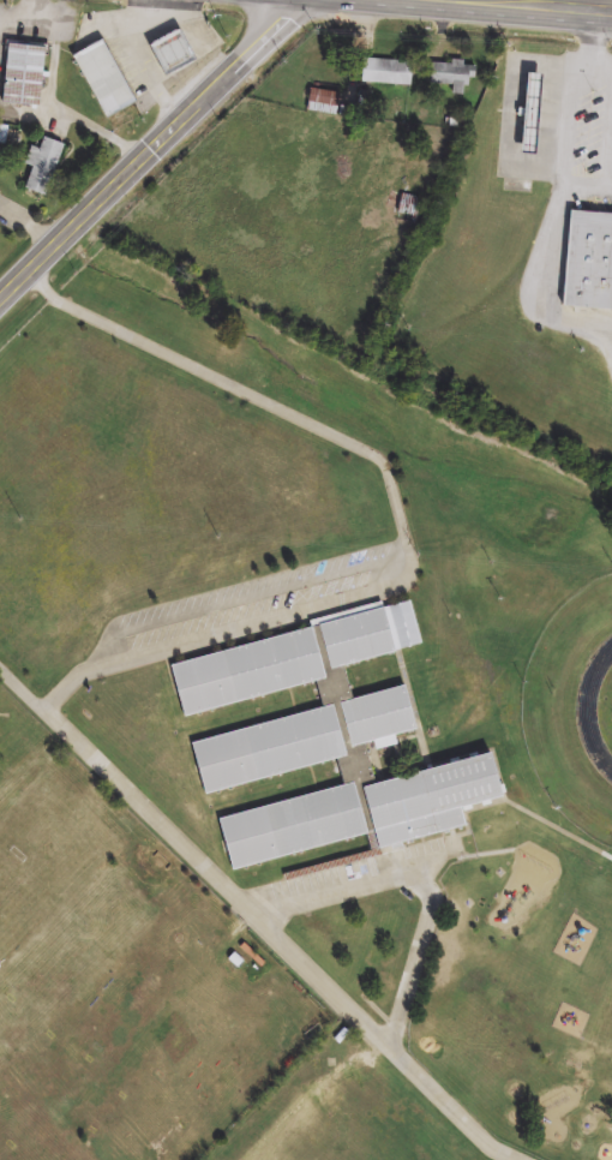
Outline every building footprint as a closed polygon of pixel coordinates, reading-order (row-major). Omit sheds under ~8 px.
[(160,78),(191,62),(175,31),(144,47),(160,78)] [(101,42),(71,56),(101,120),(131,106),(101,42)] [(42,48),(4,45),(0,105),(38,108),(42,48)] [(410,86),(410,62),(362,61),(361,85),(410,86)] [(475,68),(463,68),(464,62),(450,61),(450,65),(430,64),(429,85),(452,86),(452,96),(464,97),(465,80),(474,80),(475,68)] [(526,70),(518,149),(534,150),(541,71),(526,70)] [(338,117),(342,95),(309,90),(306,112),(338,117)] [(62,145),(41,140),(38,150),(29,148),(24,167),(29,168),(23,192),(48,198),(62,145)] [(568,208),(559,305),(611,309),(611,211),(568,208)] [(316,624),(328,669),(424,642),(412,599),(316,624)] [(172,663),(185,714),(324,676),(310,626),(172,663)] [(338,700),(350,743),(373,737),(376,747),(398,740),(397,733),(418,727),(404,681),(338,700)] [(192,740),(205,790),(346,753),(331,702),(192,740)] [(360,787),(377,848),(464,824),(460,805),(499,794),(487,752),(360,787)] [(220,815),(233,867),(366,831),(352,779),(220,815)]
